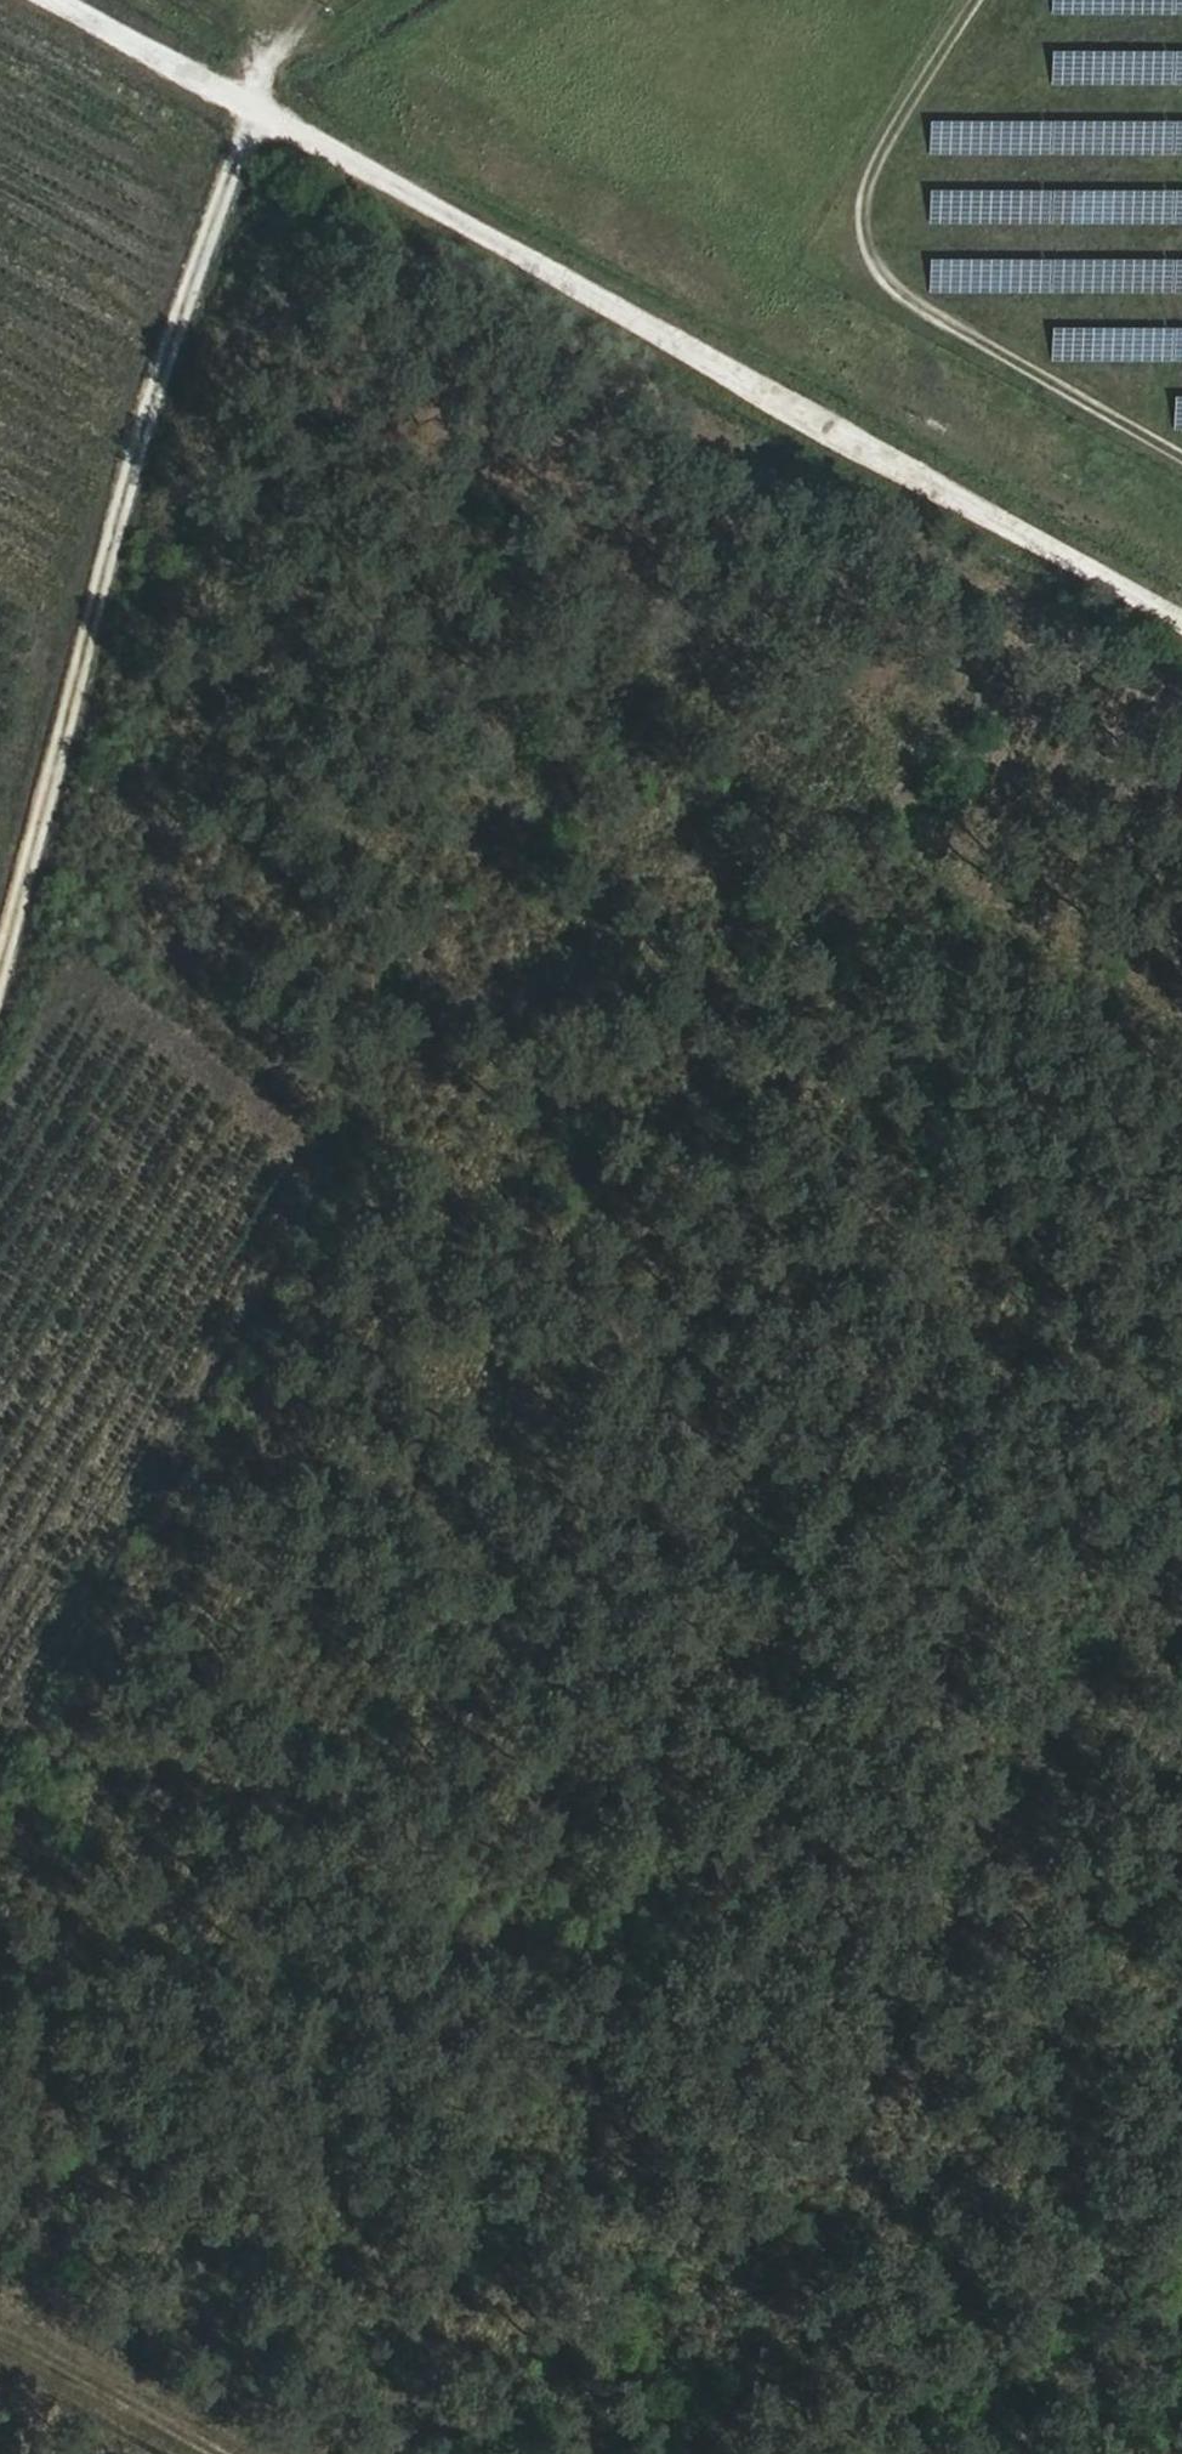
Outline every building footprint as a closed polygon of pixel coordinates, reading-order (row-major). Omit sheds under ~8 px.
[(1049,10),(1181,11),(1181,0),(1049,0),(1049,10)] [(1048,81),(1181,82),(1181,45),(1048,44),(1048,81)] [(925,151),(1181,153),(1181,116),(926,114),(925,151)] [(1181,222),(1181,185),(926,184),(926,220),(1181,222)] [(1181,289),(1181,253),(926,250),(925,286),(1181,289)] [(1047,358),(1181,359),(1181,323),(1047,323),(1047,358)] [(1170,427),(1181,428),(1181,392),(1170,392),(1170,427)]
